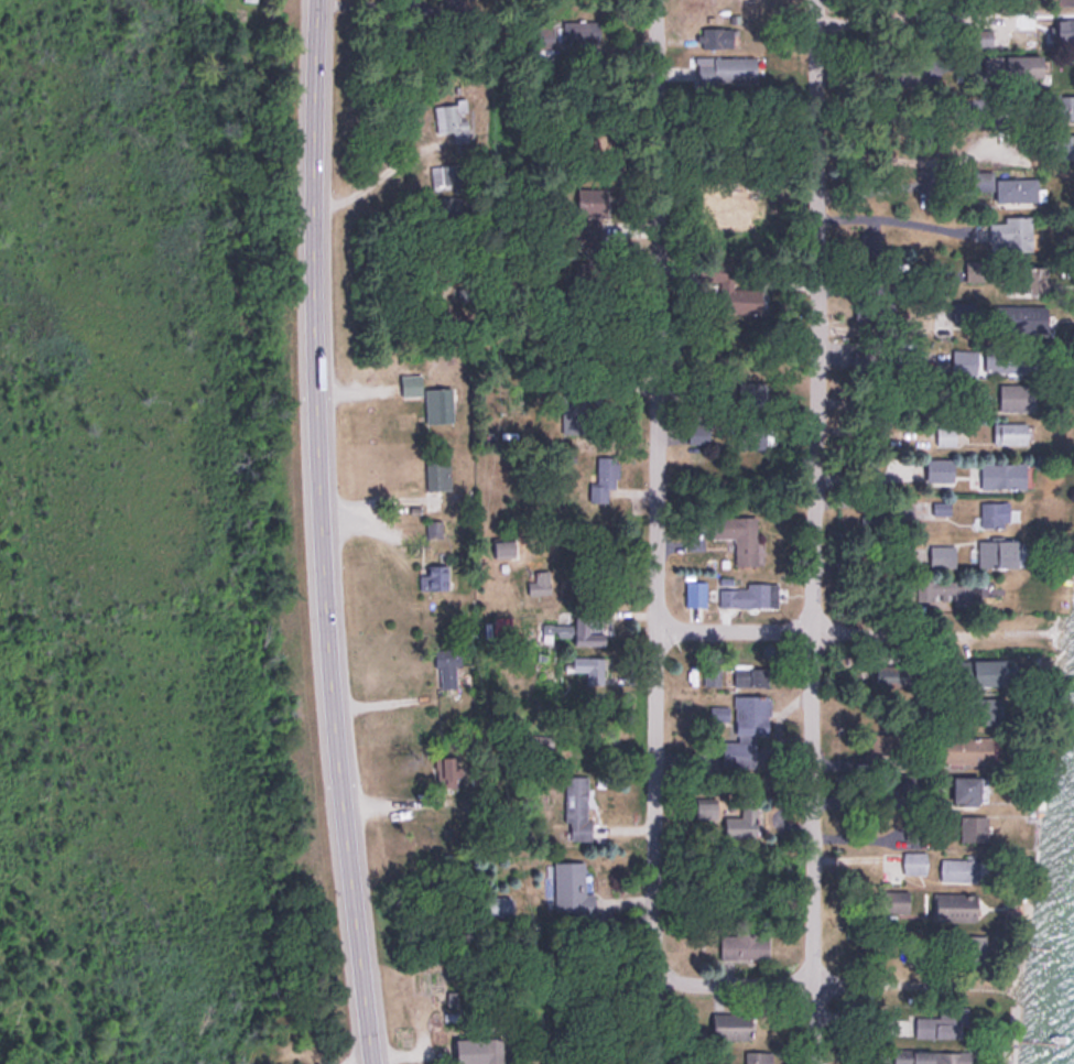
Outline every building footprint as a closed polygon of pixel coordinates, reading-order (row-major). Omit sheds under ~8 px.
[(442,14),(465,14),(465,0),(442,0),(442,14)] [(1061,14),(1061,41),(1073,41),(1073,14),(1061,14)] [(600,19),(563,19),(563,38),(600,38),(600,19)] [(553,25),(536,25),(536,40),(553,40),(553,25)] [(1044,77),(1044,54),(982,54),(982,77),(1044,77)] [(699,82),(757,81),(756,55),(698,56),(699,82)] [(1059,93),(1059,119),(1073,119),(1073,93),(1059,93)] [(454,131),(454,138),(467,138),(466,100),(434,101),(434,132),(454,131)] [(461,162),(440,163),(442,188),(462,188),(461,162)] [(1038,182),(1006,182),(1006,202),(1038,202),(1038,182)] [(577,187),(577,211),(607,211),(607,187),(577,187)] [(439,195),(439,211),(461,211),(461,195),(439,195)] [(1032,214),(1004,214),(1004,220),(990,220),(990,249),(1032,249),(1032,214)] [(882,232),(859,232),(859,248),(882,248),(882,232)] [(734,259),(713,260),(715,311),(763,310),(763,287),(735,287),(734,259)] [(1048,267),(1012,267),(1012,291),(1048,291),(1048,267)] [(855,291),(855,320),(895,320),(895,291),(855,291)] [(975,321),(975,300),(953,300),(953,321),(975,321)] [(1019,334),(1053,334),(1053,304),(1019,304),(1019,334)] [(978,348),(951,348),(951,372),(977,373),(978,348)] [(888,377),(888,349),(855,349),(855,377),(888,377)] [(985,370),(1034,370),(1034,349),(985,349),(985,370)] [(766,379),(739,379),(739,407),(766,407),(766,379)] [(1029,382),(999,382),(999,409),(1029,409),(1029,382)] [(421,383),(403,383),(403,394),(421,394),(421,383)] [(428,417),(458,416),(457,386),(427,387),(428,417)] [(562,403),(562,432),(584,432),(584,403),(562,403)] [(1028,443),(1028,421),(993,421),(993,443),(1028,443)] [(935,423),(935,444),(956,444),(956,423),(935,423)] [(689,442),(709,442),(709,425),(689,425),(689,442)] [(449,487),(449,452),(425,452),(425,487),(449,487)] [(926,458),(926,480),(953,480),(953,458),(926,458)] [(619,460),(589,460),(589,502),(608,502),(608,486),(619,486),(619,460)] [(1027,487),(1027,461),(980,461),(980,487),(1027,487)] [(949,513),(949,501),(934,501),(934,513),(949,513)] [(1008,501),(981,501),(981,526),(1008,526),(1008,501)] [(734,565),(756,565),(756,515),(709,515),(709,537),(734,537),(734,565)] [(426,519),(426,535),(442,535),(442,519),(426,519)] [(493,535),(494,556),(516,554),(515,534),(493,535)] [(978,566),(1019,566),(1019,539),(978,539),(978,566)] [(955,545),(929,545),(929,566),(955,566),(955,545)] [(448,563),(419,564),(419,589),(448,588),(448,563)] [(550,568),(527,568),(527,593),(550,593),(550,568)] [(777,606),(777,581),(746,581),(746,585),(726,585),(726,606),(777,606)] [(607,642),(607,615),(574,615),(574,623),(556,623),(556,635),(574,636),(574,642),(607,642)] [(511,616),(493,616),(493,634),(511,634),(511,616)] [(435,647),(435,687),(456,687),(456,647),(435,647)] [(604,655),(572,655),(572,670),(586,670),(586,683),(604,683),(604,655)] [(973,682),(1013,682),(1013,656),(973,656),(973,682)] [(905,663),(876,663),(876,683),(905,683),(905,663)] [(768,684),(768,664),(734,664),(734,684),(768,684)] [(769,732),(769,694),(735,693),(734,738),(722,738),(722,766),(755,767),(756,732),(769,732)] [(998,720),(998,697),(982,697),(982,720),(998,720)] [(865,753),(901,753),(901,731),(865,731),(865,753)] [(992,734),(943,734),(943,761),(992,761),(992,734)] [(435,754),(436,786),(456,786),(456,754),(435,754)] [(589,774),(564,774),(564,838),(589,838),(589,774)] [(984,804),(984,774),(954,774),(954,804),(984,804)] [(988,814),(958,814),(958,838),(988,838),(988,814)] [(757,816),(724,815),(723,837),(756,838),(757,816)] [(927,872),(927,850),(903,850),(903,872),(927,872)] [(940,857),(940,879),(976,879),(976,857),(940,857)] [(585,858),(554,858),(554,909),(595,909),(595,890),(585,890),(585,858)] [(885,889),(885,910),(909,910),(909,889),(885,889)] [(978,890),(934,890),(934,919),(978,919),(978,890)] [(511,914),(511,893),(486,893),(486,914),(511,914)] [(720,931),(720,955),(768,955),(768,931),(720,931)] [(938,1012),(905,1012),(905,1036),(969,1035),(968,1003),(938,1004),(938,1012)] [(751,1010),(712,1010),(712,1036),(751,1036),(751,1010)] [(502,1048),(482,1047),(482,1063),(502,1063),(502,1048)] [(744,1048),(744,1063),(772,1063),(772,1048),(744,1048)] [(902,1048),(902,1063),(971,1063),(971,1050),(902,1048)]
